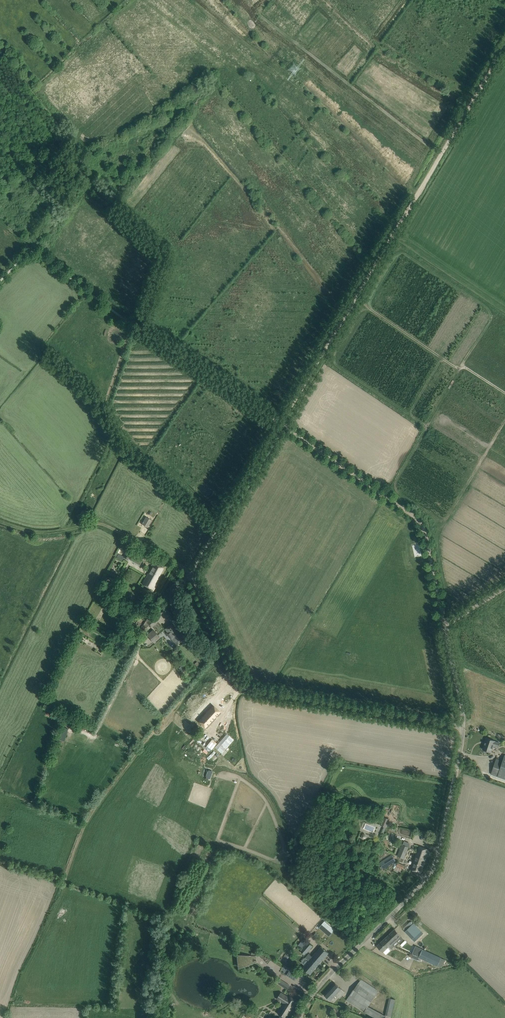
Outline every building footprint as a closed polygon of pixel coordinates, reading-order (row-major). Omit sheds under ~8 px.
[(148,527),(152,520),(151,519),(146,517),(142,524),(148,527)] [(130,552),(128,554),(126,559),(128,560),(128,559),(140,565),(143,559),(130,552)] [(154,563),(142,584),(149,588),(148,590),(152,592),(157,584),(155,583),(164,568),(154,563)] [(103,588),(97,599),(102,602),(105,596),(104,595),(105,594),(106,595),(108,591),(103,588)] [(154,617),(152,615),(147,619),(149,621),(147,623),(151,627),(159,620),(155,616),(154,617)] [(92,631),(104,635),(107,626),(95,623),(92,631)] [(167,633),(177,644),(185,638),(173,623),(165,629),(168,632),(167,633)] [(153,630),(148,635),(153,641),(159,637),(153,630)] [(212,705),(198,720),(207,729),(216,719),(215,718),(217,715),(218,716),(221,713),(212,705)] [(229,736),(217,749),(222,753),(234,740),(229,736)] [(483,749),(491,752),(493,745),(498,747),(500,743),(495,741),(486,738),(483,749)] [(496,759),(491,774),(504,779),(504,755),(503,761),(496,759)] [(380,825),(384,826),(386,827),(388,819),(383,817),(380,825)] [(404,858),(408,847),(402,845),(397,856),(404,858)] [(429,849),(419,846),(410,869),(421,873),(425,861),(426,857),(425,857),(426,854),(427,855),(429,849)] [(388,866),(396,861),(392,855),(380,863),(383,869),(388,866)] [(329,936),(334,929),(325,921),(319,927),(329,936)] [(408,929),(406,931),(415,941),(423,934),(414,923),(413,924),(412,925),(409,927),(408,929)] [(383,952),(389,946),(390,946),(401,936),(395,929),(377,946),(383,952)] [(307,942),(304,938),(298,945),(302,948),(307,942)] [(308,942),(302,949),(307,953),(313,946),(308,942)] [(329,953),(328,952),(321,946),(312,957),(308,954),(306,958),(309,960),(303,968),(310,974),(329,953)] [(423,949),(418,958),(441,968),(445,959),(423,949)] [(256,956),(238,955),(240,967),(257,962),(256,960),(252,961),(252,959),(256,958),(256,956)] [(289,985),(279,979),(277,983),(287,989),(289,985)] [(361,979),(347,999),(364,1012),(376,1017),(381,1017),(383,1014),(368,1006),(378,991),(361,979)] [(335,983),(324,995),(330,1001),(336,995),(339,998),(344,992),(335,983)] [(284,994),(280,1000),(284,1002),(284,1003),(278,1013),(285,1017),(287,1017),(293,1008),(294,1005),(296,1006),(298,1001),(289,995),(288,997),(284,994)]
